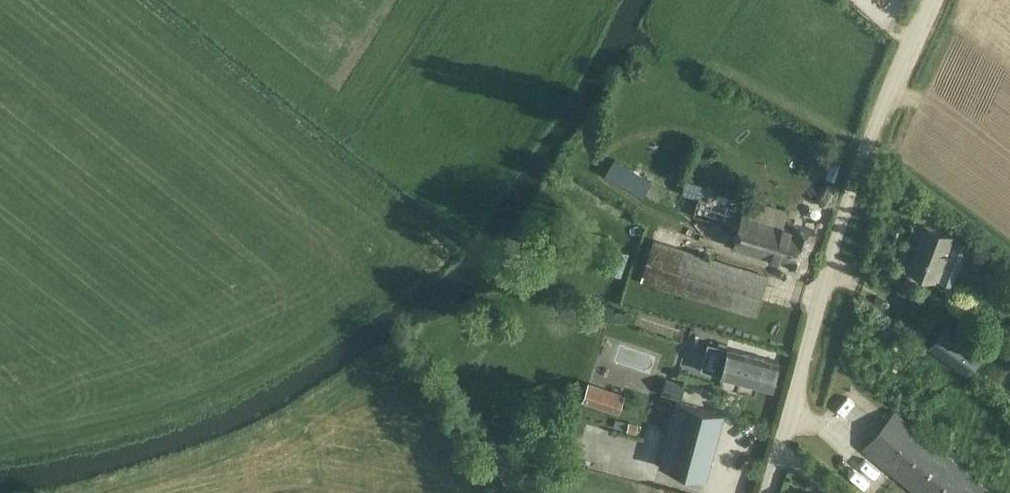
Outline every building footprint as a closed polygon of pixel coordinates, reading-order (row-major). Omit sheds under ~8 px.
[(654,184),(616,162),(607,178),(645,199),(654,184)] [(702,186),(686,183),(684,196),(699,199),(702,186)] [(786,213),(745,201),(732,245),(804,267),(815,231),(783,221),(786,213)] [(798,217),(816,223),(821,207),(809,204),(807,211),(800,209),(798,217)] [(643,279),(737,309),(756,315),(768,277),(688,252),(693,237),(660,226),(643,279)] [(924,226),(908,269),(926,276),(933,279),(948,285),(952,286),(968,243),(956,238),(952,236),(943,233),(924,226)] [(944,325),(928,348),(967,377),(984,353),(944,325)] [(438,341),(430,345),(437,357),(445,353),(438,341)] [(720,375),(752,384),(771,389),(778,361),(728,348),(720,375)] [(685,386),(666,379),(661,394),(679,400),(685,386)] [(618,414),(624,394),(589,382),(582,402),(618,414)] [(658,466),(686,473),(705,479),(723,413),(676,400),(658,466)] [(863,449),(878,462),(915,492),(990,492),(915,429),(894,412),(882,426),(863,449)]
